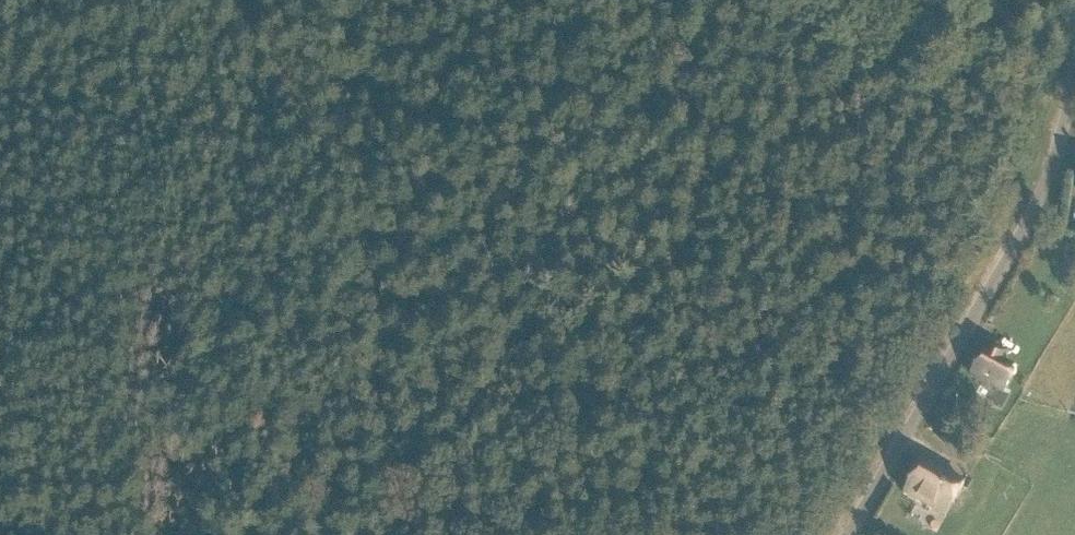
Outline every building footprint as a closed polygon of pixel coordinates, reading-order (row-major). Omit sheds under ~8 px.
[(991,349),(987,356),(983,354),(971,376),(1003,393),(1015,371),(1000,363),(1004,356),(991,349)] [(945,519),(953,504),(964,485),(922,462),(903,495),(945,519)]
